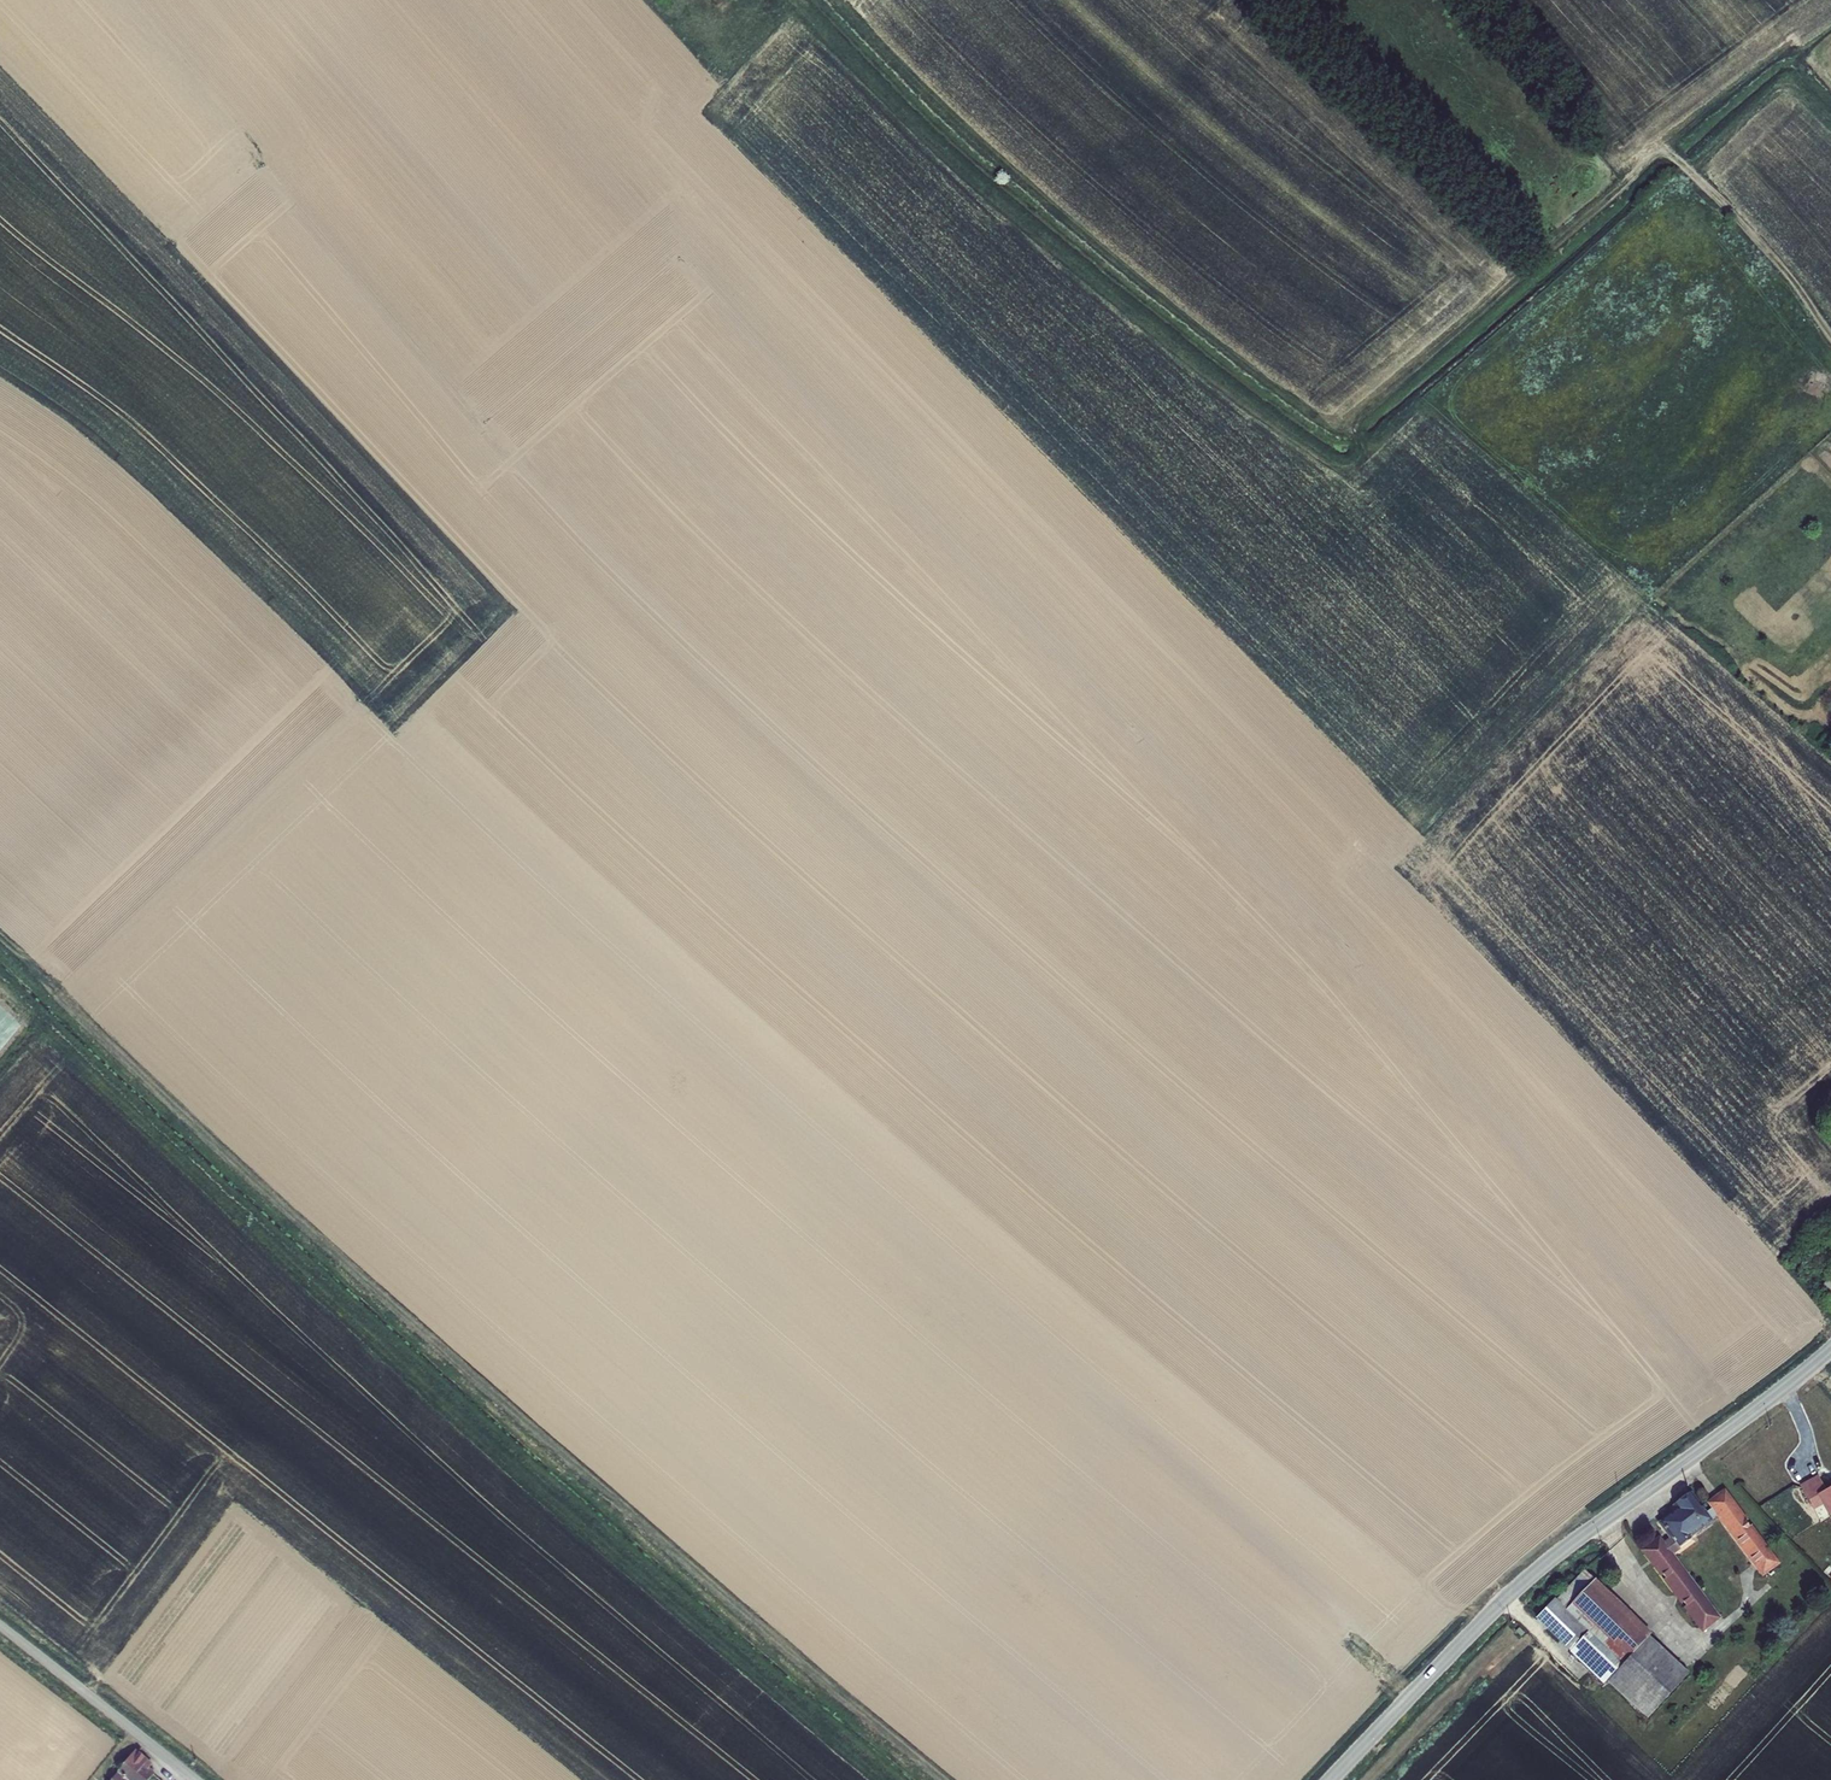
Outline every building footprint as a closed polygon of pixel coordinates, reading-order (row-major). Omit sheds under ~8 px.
[(1819,1301),(1830,1313),(1830,1289),(1819,1301)] [(1810,1505),(1820,1499),(1823,1505),(1829,1516),(1830,1515),(1830,1488),(1825,1491),(1818,1478),(1800,1487),(1810,1505)] [(1683,1507),(1677,1511),(1659,1524),(1669,1538),(1660,1545),(1657,1541),(1643,1551),(1701,1628),(1715,1618),(1668,1555),(1689,1540),(1687,1536),(1718,1513),(1761,1573),(1774,1563),(1723,1494),(1710,1503),(1712,1507),(1703,1513),(1689,1495),(1680,1503),(1683,1507)] [(1820,1499),(1810,1505),(1813,1511),(1823,1505),(1820,1499)] [(1602,1685),(1606,1681),(1647,1637),(1650,1634),(1583,1572),(1556,1601),(1553,1599),(1536,1618),(1570,1650),(1568,1653),(1602,1685)] [(1647,1637),(1606,1681),(1646,1719),(1688,1675),(1647,1637)] [(138,1759),(120,1779),(155,1779),(148,1775),(152,1770),(138,1759)]
